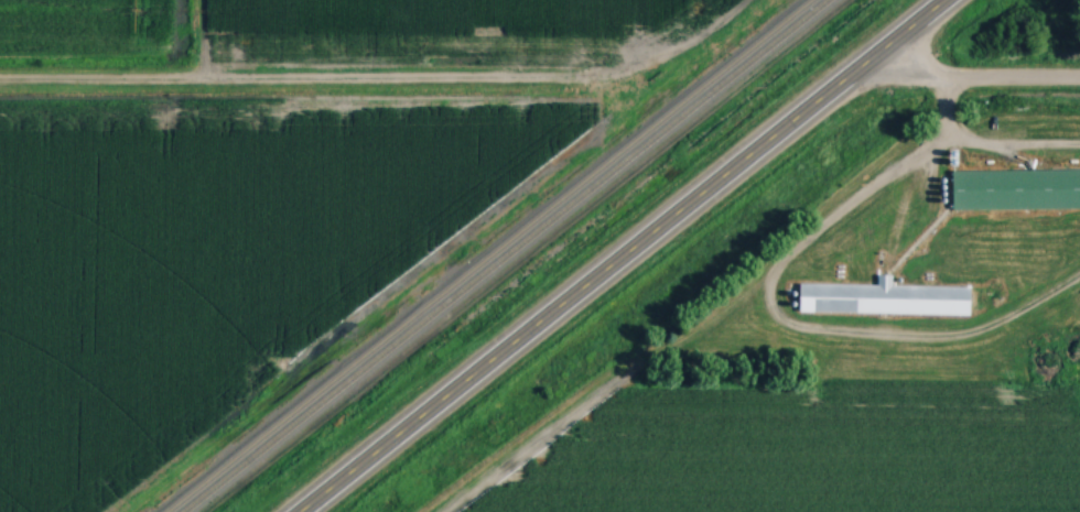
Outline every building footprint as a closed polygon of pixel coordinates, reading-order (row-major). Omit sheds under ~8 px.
[(952,211),(1079,210),(1079,169),(952,169),(952,211)] [(879,285),(800,284),(799,313),(971,315),(972,287),(893,286),(893,275),(879,275),(879,285)]
